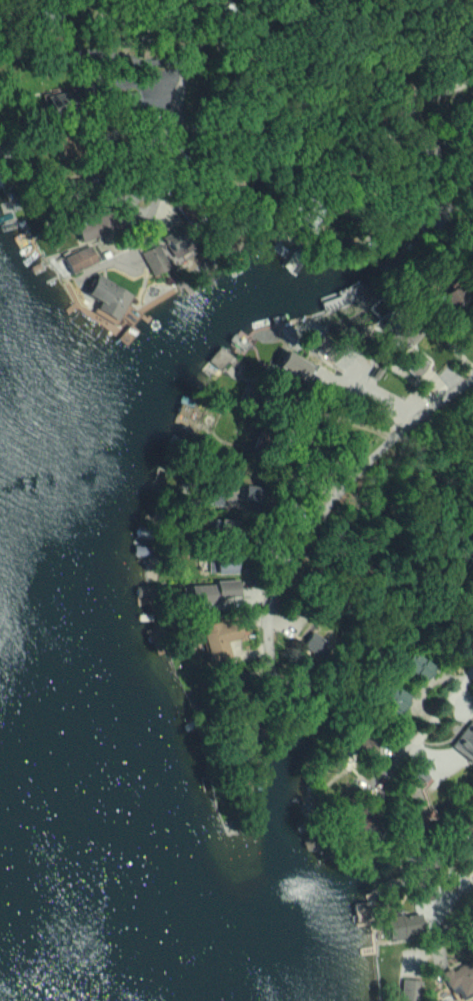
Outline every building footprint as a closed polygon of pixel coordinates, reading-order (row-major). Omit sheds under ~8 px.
[(106,230),(98,214),(73,227),(82,243),(106,230)] [(64,257),(71,273),(97,261),(89,245),(64,257)] [(141,251),(149,275),(164,270),(157,246),(141,251)] [(87,296),(98,300),(94,311),(117,320),(129,290),(95,276),(87,296)] [(327,303),(340,323),(375,301),(360,278),(338,292),(340,295),(327,303)] [(465,298),(449,279),(436,289),(452,309),(465,298)] [(302,383),(312,366),(286,350),(276,367),(302,383)] [(421,383),(427,375),(423,372),(431,361),(416,351),(403,370),(421,383)] [(213,532),(236,530),(235,519),(212,521),(213,532)] [(237,573),(236,557),(208,558),(209,574),(237,573)] [(190,583),(190,605),(222,604),(222,598),(239,597),(238,582),(190,583)] [(201,626),(210,663),(231,658),(227,642),(248,637),(244,621),(222,626),(220,621),(201,626)] [(328,642),(307,633),(299,652),(320,661),(328,642)] [(398,668),(424,679),(431,663),(405,651),(398,668)] [(388,701),(384,706),(396,715),(408,699),(391,685),(382,696),(388,701)] [(467,721),(450,748),(472,762),(472,725),(467,721)] [(387,937),(420,934),(418,912),(385,915),(387,937)] [(440,973),(450,992),(456,989),(460,998),(472,992),(472,957),(440,973)] [(421,980),(400,978),(399,1000),(419,1000),(421,980)]
